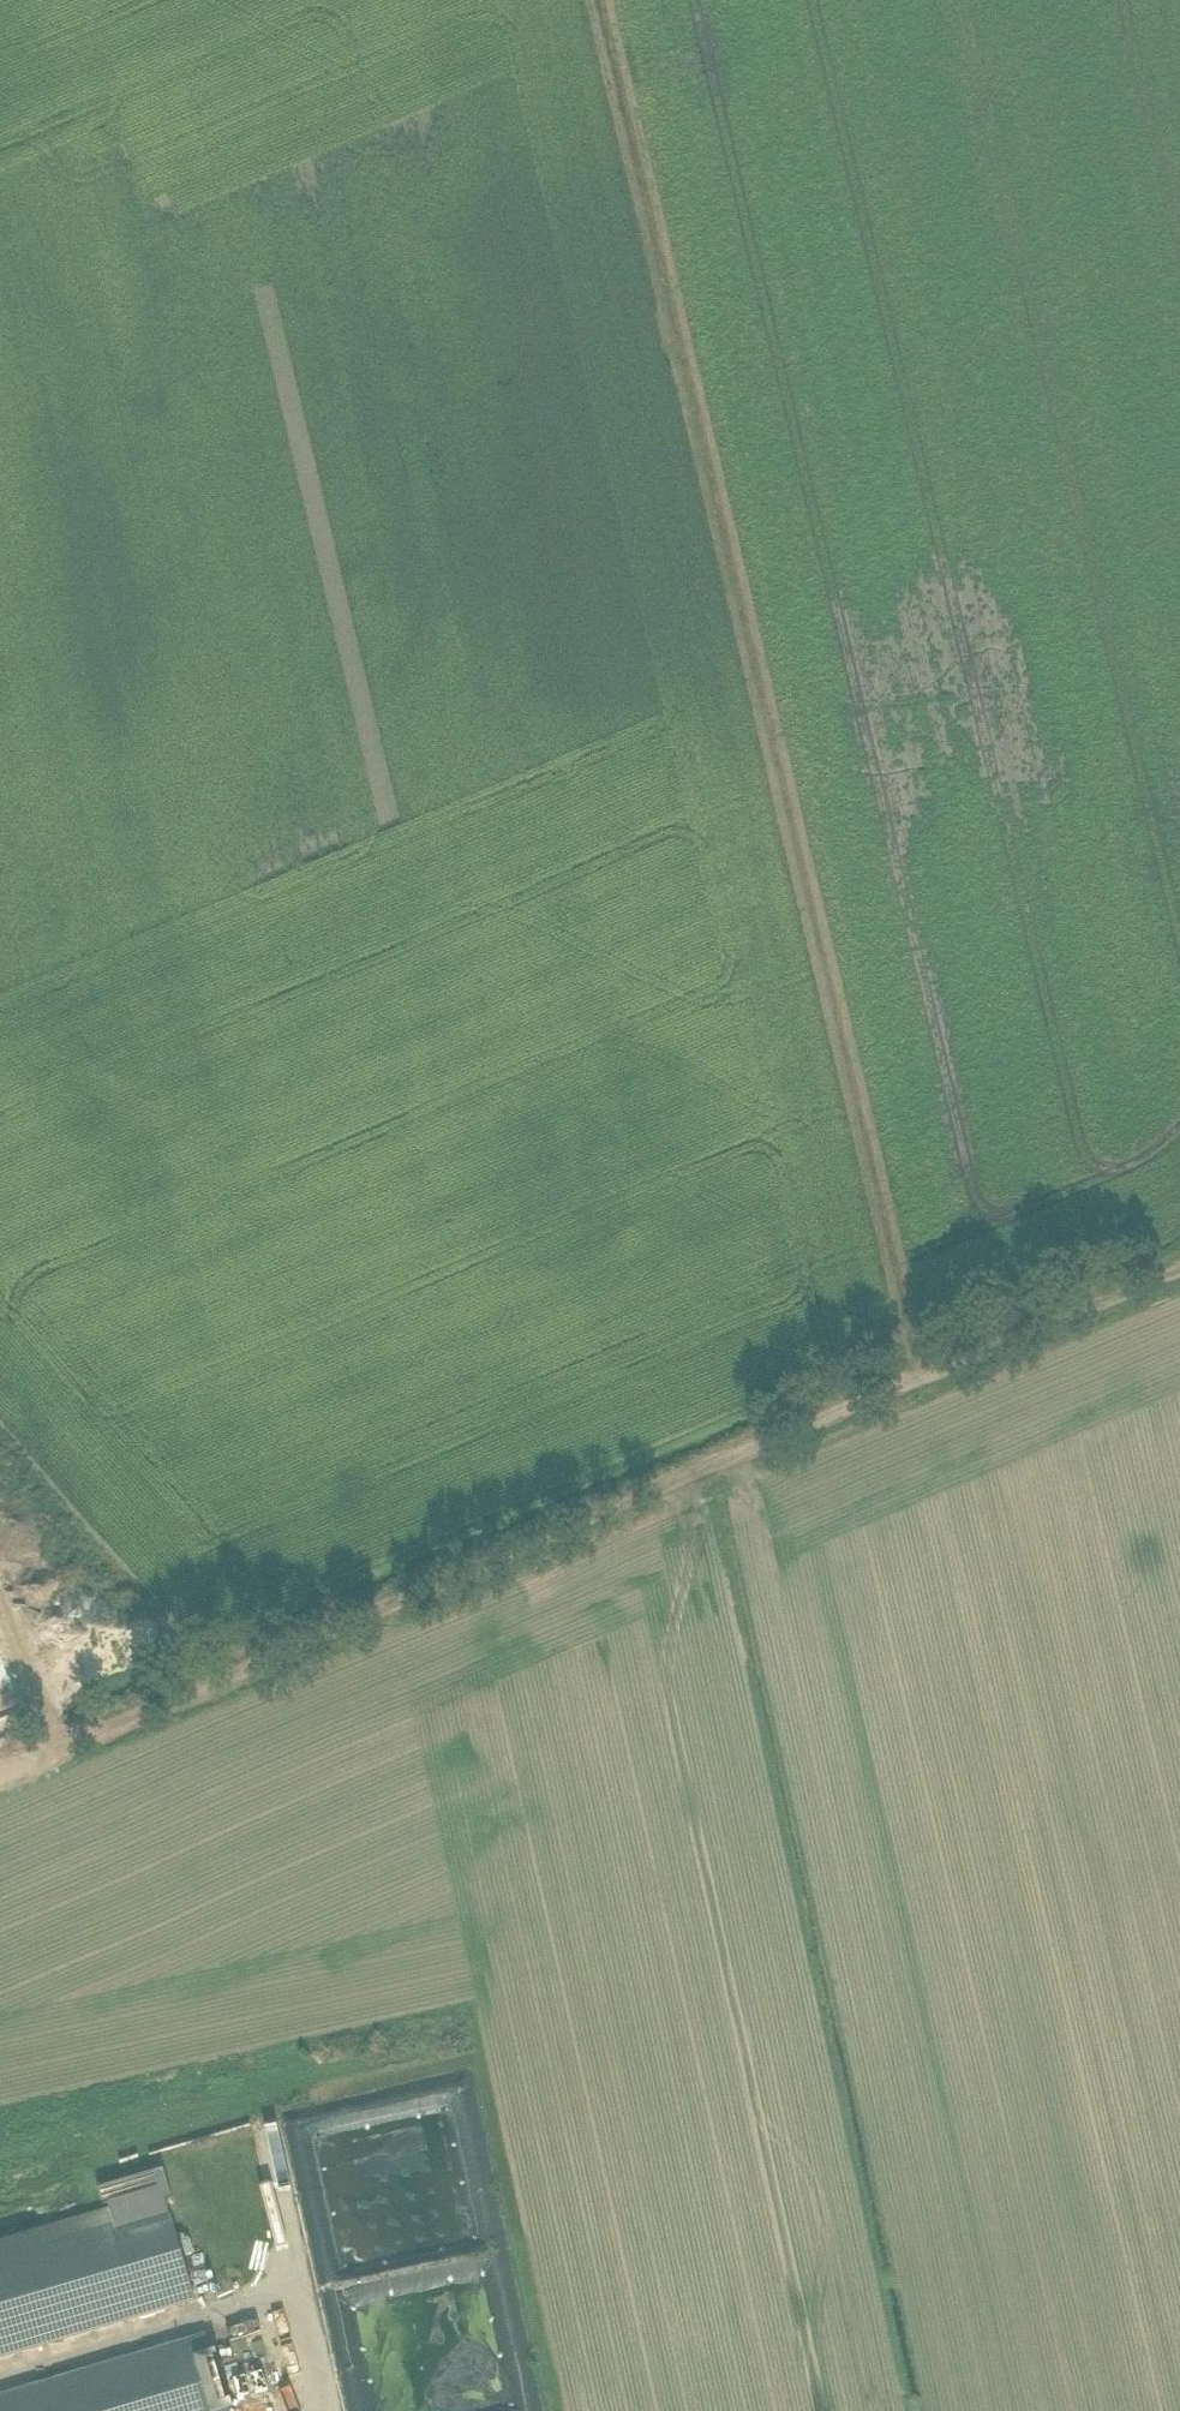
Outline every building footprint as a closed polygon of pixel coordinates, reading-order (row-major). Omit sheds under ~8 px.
[(284,2110),(315,2287),(367,2278),(362,2253),(353,2255),(346,2217),(344,2218),(329,2133),(359,2128),(358,2122),(371,2120),(369,2107),(315,2117),(313,2105),(284,2110)] [(197,2299),(165,2192),(0,2242),(0,2358),(197,2299)] [(233,2410),(216,2353),(211,2354),(206,2336),(0,2397),(0,2410),(229,2410),(233,2410)]
